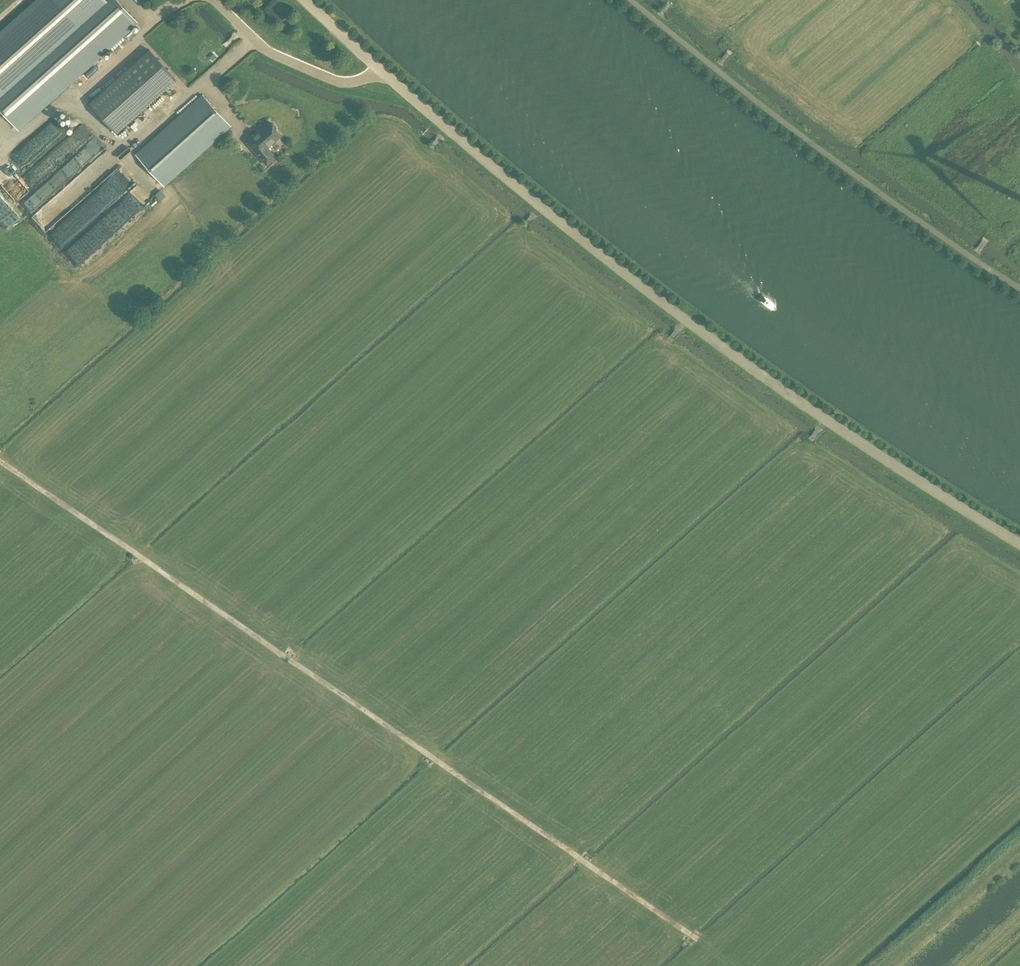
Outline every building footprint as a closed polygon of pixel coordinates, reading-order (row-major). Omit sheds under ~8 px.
[(0,35),(0,108),(18,129),(137,22),(118,0),(39,0),(0,35)] [(117,132),(176,79),(150,49),(90,103),(117,132)] [(164,186),(231,126),(202,94),(136,154),(164,186)] [(252,148),(267,164),(275,157),(267,148),(282,135),(276,129),(277,126),(274,123),(271,123),(270,121),(262,128),(263,128),(259,132),(258,131),(252,137),(257,144),(252,148)]
